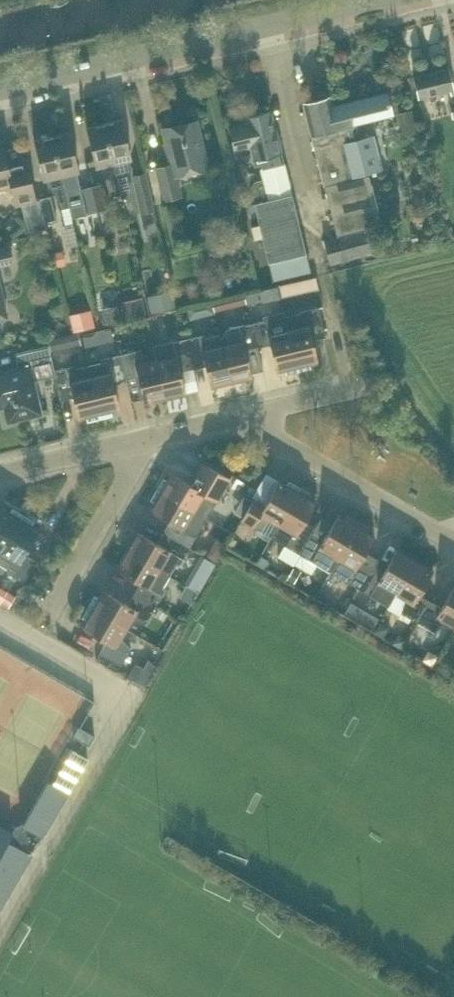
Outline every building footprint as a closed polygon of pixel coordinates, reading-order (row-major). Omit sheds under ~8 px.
[(453,95),(453,86),(450,68),(414,76),(419,99),(450,91),(452,96),(453,95)] [(356,124),(394,115),(389,92),(332,106),(330,96),(304,102),(325,186),(337,236),(324,239),(331,264),(377,251),(371,227),(382,224),(369,175),(356,179),(355,175),(383,168),(374,135),(360,138),(356,124)] [(246,123),(230,127),(236,149),(251,145),(256,165),(263,163),(264,168),(262,168),(264,178),(256,180),(251,188),(255,203),(270,200),(292,194),(284,163),(282,163),(279,152),(282,151),(276,129),(275,129),(270,111),(244,117),(246,123)] [(131,169),(130,158),(133,158),(123,118),(105,122),(118,173),(116,174),(121,194),(132,191),(128,175),(131,169)] [(177,176),(208,169),(197,121),(164,129),(170,152),(168,153),(170,164),(157,168),(164,201),(183,196),(177,176)] [(105,177),(116,174),(118,173),(105,122),(88,126),(98,167),(101,166),(105,177)] [(71,131),(52,136),(63,186),(68,207),(84,204),(76,171),(80,171),(71,131)] [(68,207),(63,186),(51,136),(32,140),(41,180),(46,179),(48,188),(56,193),(60,209),(61,209),(68,207)] [(11,187),(15,206),(22,205),(36,202),(27,166),(9,170),(4,146),(0,147),(0,190),(11,187)] [(146,173),(134,175),(142,213),(154,210),(146,173)] [(92,185),(98,210),(109,207),(104,182),(92,185)] [(86,214),(98,210),(92,185),(80,188),(86,214)] [(270,200),(255,203),(274,279),(312,270),(292,194),(270,200)] [(40,201),(45,223),(57,220),(51,195),(39,198),(40,201)] [(46,229),(45,223),(40,201),(36,202),(22,205),(29,233),(46,229)] [(68,207),(61,209),(64,223),(71,222),(68,207)] [(241,254),(239,244),(237,237),(201,246),(203,254),(206,263),(241,254)] [(14,261),(11,246),(0,248),(0,265),(14,261)] [(63,251),(53,253),(56,265),(65,262),(63,251)] [(304,280),(296,282),(299,293),(307,292),(304,280)] [(9,317),(0,281),(0,319),(9,317)] [(173,291),(149,298),(153,315),(177,308),(173,291)] [(258,291),(247,293),(250,305),(261,302),(258,291)] [(123,304),(126,319),(147,315),(143,299),(123,304)] [(212,303),(200,306),(202,313),(206,315),(214,313),(212,303)] [(118,307),(104,310),(108,324),(121,321),(118,307)] [(311,363),(319,361),(313,334),(325,331),(319,307),(300,311),(300,312),(286,315),(288,326),(289,326),(300,371),(312,368),(311,363)] [(92,312),(72,316),(76,331),(95,327),(92,312)] [(253,322),(258,347),(270,344),(277,372),(286,370),(287,374),(300,371),(289,326),(288,326),(286,315),(285,312),(264,317),(264,319),(253,322)] [(246,350),(258,347),(253,322),(226,329),(222,338),(232,382),(253,377),(246,350)] [(111,326),(99,329),(103,343),(114,340),(111,326)] [(222,338),(221,333),(207,337),(205,333),(187,338),(194,368),(205,365),(211,387),(232,382),(222,338)] [(56,338),(48,340),(51,351),(59,349),(56,338)] [(157,358),(166,398),(187,393),(181,371),(194,368),(187,339),(154,347),(157,358)] [(76,343),(76,354),(91,354),(91,342),(76,343)] [(55,369),(49,345),(16,353),(19,369),(0,373),(0,395),(3,394),(9,420),(40,412),(33,379),(54,375),(55,375),(54,369),(55,369)] [(157,358),(145,360),(142,348),(120,353),(125,378),(140,380),(145,402),(166,398),(157,358)] [(114,381),(125,378),(120,353),(101,358),(101,361),(87,365),(94,393),(99,413),(120,409),(114,381)] [(87,365),(74,368),(72,364),(55,369),(54,369),(55,375),(54,375),(59,394),(71,391),(78,418),(99,413),(94,393),(87,365)] [(197,510),(207,517),(230,477),(204,462),(196,476),(201,479),(197,486),(171,472),(167,479),(163,476),(156,487),(197,510)] [(271,537),(300,487),(289,481),(287,484),(279,480),(265,504),(254,498),(242,520),(259,530),(271,537)] [(200,530),(207,517),(197,510),(156,487),(150,499),(154,501),(150,509),(175,523),(168,534),(190,546),(200,530)] [(312,533),(302,527),(316,502),(308,498),(311,493),(300,487),(271,537),(284,544),(300,553),(312,533)] [(24,514),(13,507),(10,511),(3,507),(0,512),(0,554),(24,514)] [(0,554),(0,564),(8,569),(7,571),(24,581),(37,560),(26,553),(40,528),(33,524),(35,520),(24,514),(0,554)] [(330,571),(359,521),(348,515),(345,519),(338,515),(323,540),(312,533),(300,553),(318,564),(330,571)] [(372,567),(361,560),(375,536),(367,532),(370,527),(359,521),(330,571),(343,578),(359,588),(372,567)] [(180,563),(190,546),(168,534),(162,544),(137,530),(127,549),(163,569),(170,574),(177,562),(180,563)] [(231,557),(241,539),(230,533),(221,552),(231,557)] [(163,569),(127,549),(116,567),(141,582),(135,593),(156,605),(166,588),(163,586),(170,574),(163,569)] [(395,594),(416,559),(397,549),(382,573),(372,567),(359,588),(389,605),(395,594)] [(215,552),(197,585),(210,592),(228,559),(215,552)] [(261,555),(257,563),(264,566),(268,558),(261,555)] [(420,594),(434,570),(416,559),(395,594),(405,600),(401,612),(418,622),(431,601),(420,594)] [(287,578),(294,582),(300,572),(293,568),(287,578)] [(187,583),(180,595),(192,602),(199,590),(187,583)] [(441,607),(431,601),(418,622),(434,632),(444,622),(453,628),(453,586),(441,607)] [(135,593),(129,603),(103,589),(99,596),(95,594),(89,605),(94,608),(128,628),(134,618),(146,622),(156,605),(135,593)] [(0,603),(0,604),(8,608),(15,596),(7,591),(0,603)] [(379,618),(351,602),(344,614),(372,631),(379,618)] [(128,628),(94,608),(89,605),(82,616),(86,619),(82,626),(106,641),(100,652),(121,664),(131,647),(122,638),(128,628)] [(159,608),(155,614),(164,619),(167,613),(159,608)] [(385,631),(384,626),(379,623),(375,631),(382,636),(385,631)] [(136,663),(129,676),(145,685),(156,666),(150,659),(144,667),(136,663)] [(79,726),(73,736),(86,743),(89,745),(95,735),(81,727),(79,726)] [(13,832),(0,825),(0,908),(32,853),(30,852),(40,835),(42,836),(69,791),(49,779),(22,824),(25,826),(19,836),(13,832)]
